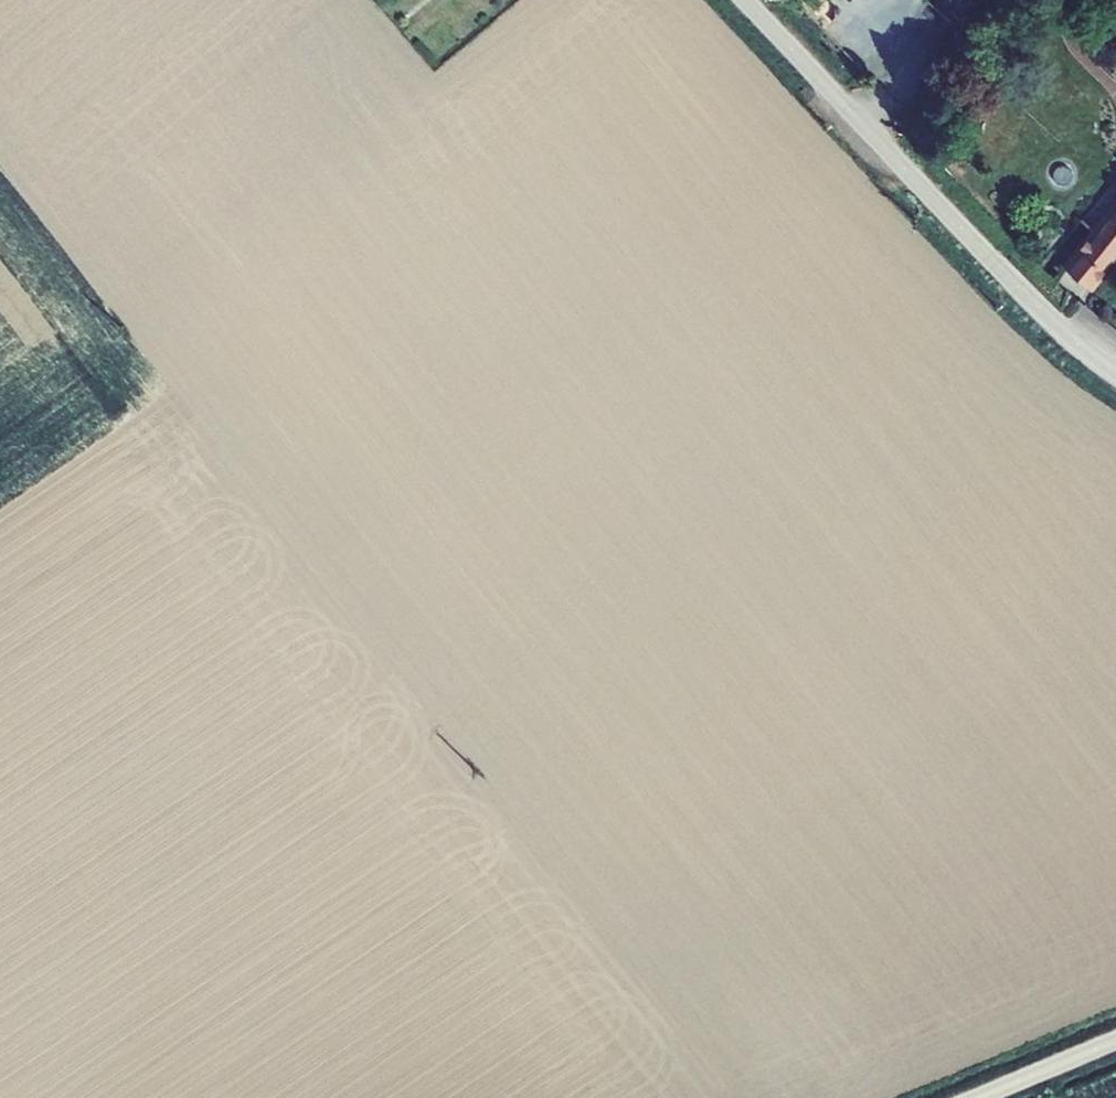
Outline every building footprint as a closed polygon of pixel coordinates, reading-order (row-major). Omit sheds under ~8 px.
[(1062,261),(1093,287),(1103,276),(1100,272),(1115,252),(1115,195),(1062,261)]
